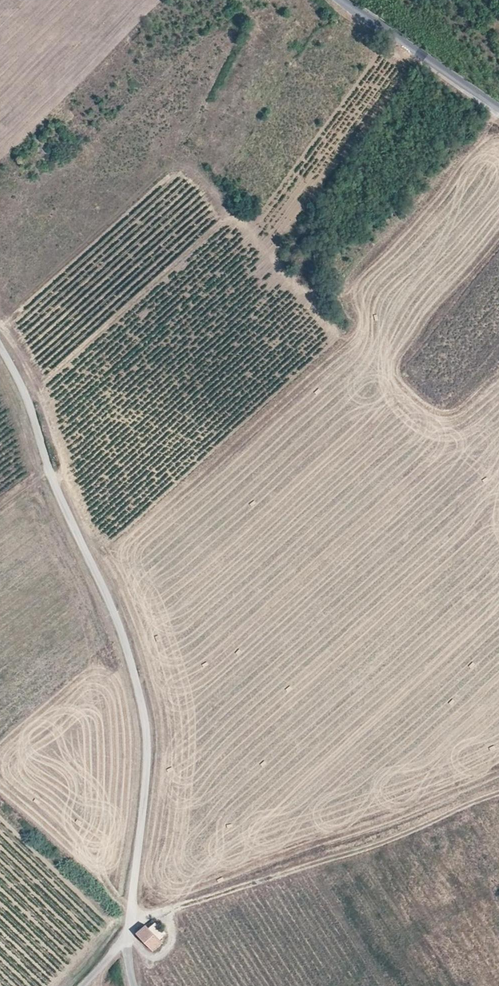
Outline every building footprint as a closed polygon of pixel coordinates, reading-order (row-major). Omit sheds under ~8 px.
[(162,942),(148,925),(140,930),(138,932),(154,950),(162,942)]
